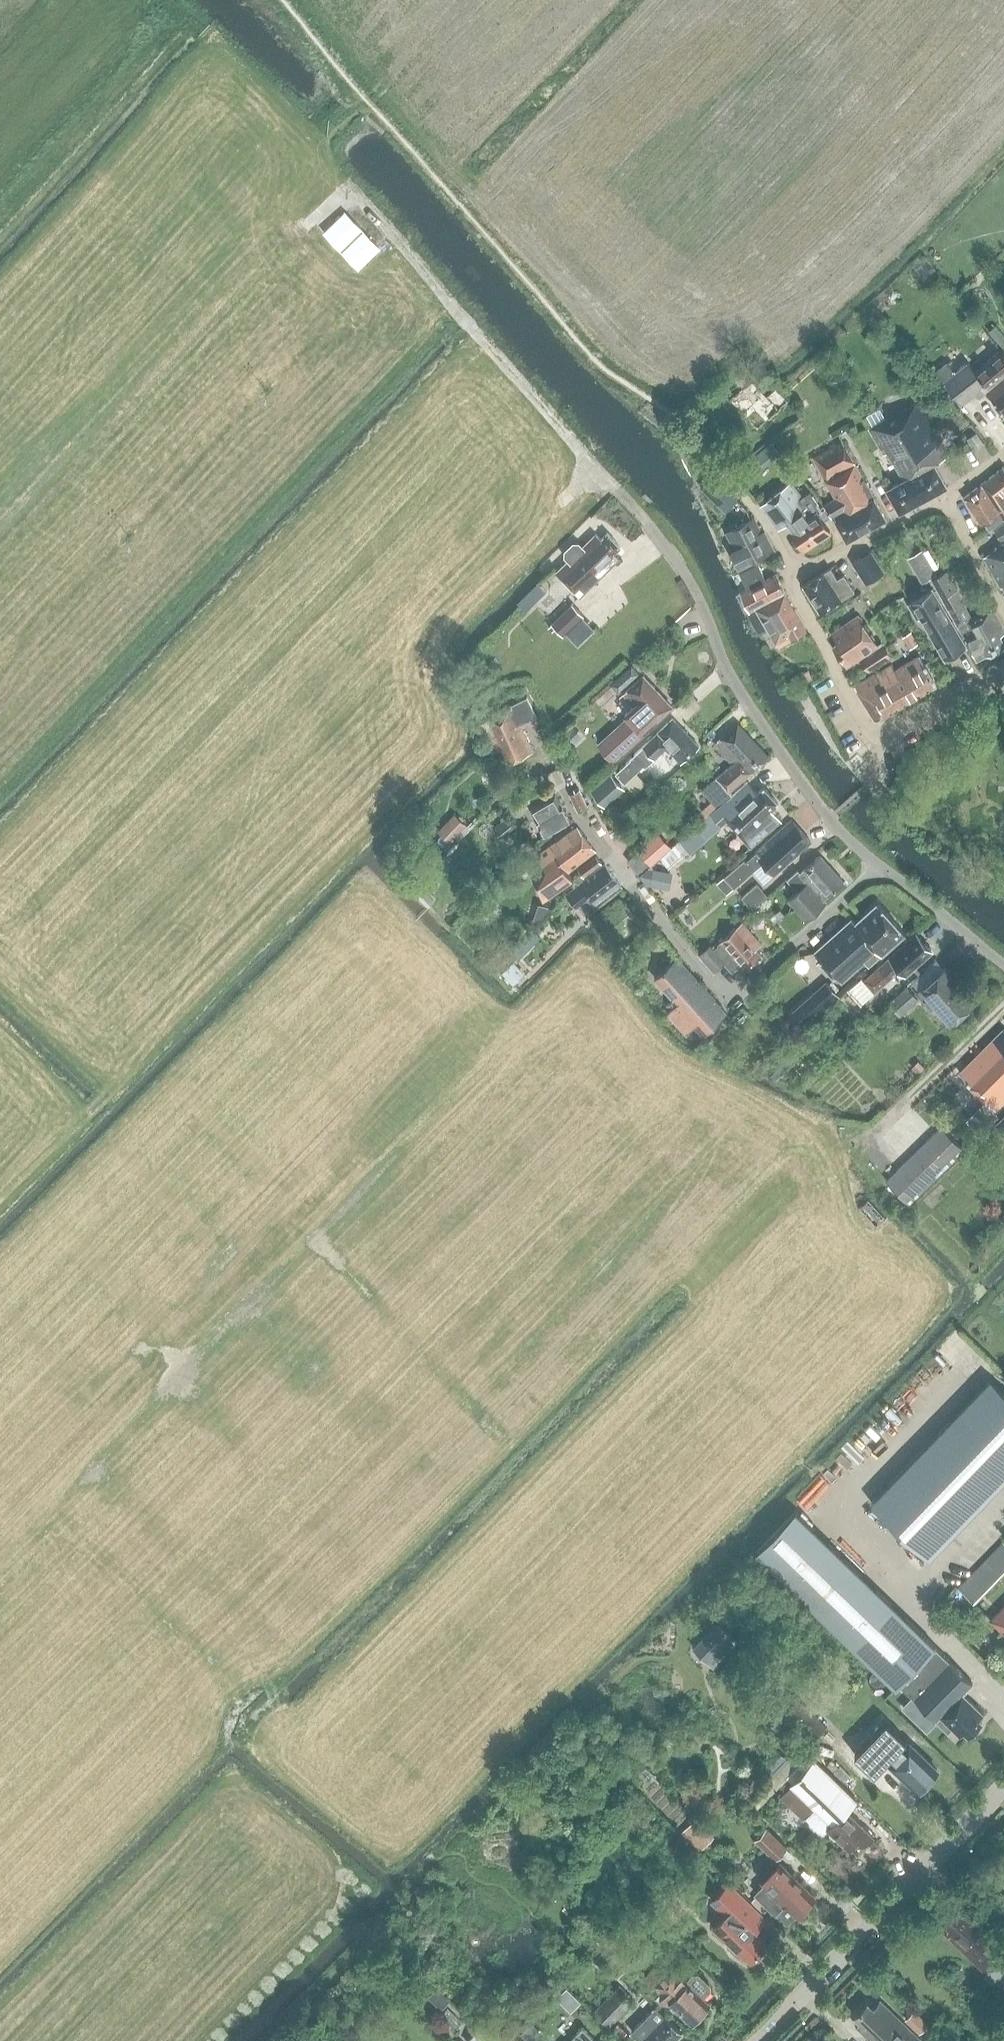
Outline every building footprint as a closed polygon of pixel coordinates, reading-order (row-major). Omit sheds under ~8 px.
[(367,238),(344,213),(329,227),(353,252),(367,238)] [(1001,346),(1003,344),(1003,336),(996,326),(989,332),(1001,346)] [(1002,351),(976,373),(968,363),(956,373),(944,382),(961,404),(982,387),(1003,413),(1003,354),(1002,351)] [(935,371),(944,382),(956,373),(947,362),(935,371)] [(775,389),(768,396),(752,379),(729,399),(757,430),(769,419),(776,427),(792,412),(785,404),(787,403),(775,389)] [(946,486),(934,463),(949,455),(917,402),(869,429),(884,455),(887,453),(904,481),(887,489),(899,512),(946,486)] [(977,432),(964,439),(970,450),(983,443),(977,432)] [(771,442),(766,446),(772,454),(777,450),(771,442)] [(856,466),(842,442),(812,459),(836,499),(824,505),(831,518),(833,517),(847,541),(885,520),(855,466),(856,466)] [(982,484),(1003,520),(1003,467),(1003,466),(982,484)] [(738,501),(715,477),(702,489),(726,513),(738,501)] [(791,482),(760,506),(778,530),(787,523),(791,529),(790,529),(804,549),(830,533),(816,512),(821,508),(809,491),(802,497),(791,482)] [(982,484),(964,498),(981,526),(989,520),(995,529),(1003,522),(1003,520),(982,484)] [(760,534),(751,519),(725,534),(733,549),(729,551),(739,569),(774,550),(764,532),(760,534)] [(994,530),(1002,543),(1003,541),(1003,523),(994,530)] [(595,535),(583,547),(578,542),(573,542),(564,550),(564,557),(568,562),(556,573),(579,597),(591,585),(591,586),(619,559),(614,554),(620,548),(607,534),(600,540),(595,535)] [(1000,588),(1002,586),(1003,589),(1003,545),(983,557),(1000,588)] [(936,575),(921,549),(907,558),(921,583),(936,575)] [(884,572),(871,551),(852,564),(865,584),(884,572)] [(758,564),(736,575),(744,590),(738,593),(747,611),(753,608),(757,606),(784,593),(775,575),(765,580),(758,564)] [(803,586),(820,613),(854,592),(843,575),(837,579),(830,568),(803,586)] [(1003,647),(1003,646),(999,636),(1003,634),(1003,633),(991,609),(968,621),(944,572),(934,578),(944,598),(943,598),(976,661),(987,655),(988,655),(1003,647)] [(965,646),(940,604),(932,591),(909,606),(916,619),(920,616),(945,658),(965,646)] [(747,611),(746,611),(756,629),(766,624),(775,641),(788,634),(792,640),(806,631),(791,605),(784,593),(757,606),(753,608),(747,611)] [(525,595),(517,602),(526,611),(533,604),(525,595)] [(571,603),(553,621),(551,623),(563,636),(583,616),(571,603)] [(833,647),(846,666),(859,657),(868,671),(891,656),(882,643),(876,647),(857,616),(832,633),(839,643),(833,647)] [(875,720),(936,684),(919,656),(895,670),(891,665),(854,687),(875,720)] [(631,664),(610,685),(618,693),(639,673),(631,664)] [(802,684),(812,678),(808,670),(797,676),(802,684)] [(671,707),(643,676),(623,694),(634,706),(625,715),(628,718),(597,745),(611,761),(671,707)] [(535,714),(528,697),(511,704),(520,724),(530,720),(528,717),(535,714)] [(502,749),(508,763),(532,753),(513,709),(489,719),(492,726),(486,728),(497,751),(502,749)] [(672,720),(643,748),(616,773),(635,792),(645,783),(636,773),(643,765),(645,767),(665,748),(680,764),(698,747),(672,720)] [(768,758),(738,724),(714,744),(733,765),(706,789),(722,806),(732,796),(729,793),(768,758)] [(572,725),(559,737),(570,748),(583,736),(572,725)] [(609,775),(589,792),(603,807),(623,790),(609,775)] [(746,783),(732,796),(722,806),(681,843),(691,854),(726,821),(740,836),(739,836),(750,848),(781,821),(770,810),(777,804),(763,788),(756,794),(746,783)] [(587,807),(579,790),(569,795),(577,812),(587,807)] [(571,821),(560,804),(554,794),(530,809),(536,819),(545,836),(571,821)] [(438,836),(448,845),(465,827),(455,817),(438,836)] [(507,817),(495,827),(506,839),(517,830),(507,817)] [(744,860),(724,877),(733,888),(763,862),(774,874),(810,842),(791,821),(745,862),(744,860)] [(567,873),(595,852),(577,827),(536,857),(546,871),(538,885),(543,901),(573,880),(567,873)] [(671,848),(659,834),(639,851),(651,865),(671,848)] [(679,841),(661,859),(668,867),(683,855),(686,858),(687,858),(690,858),(691,857),(691,854),(681,843),(679,841)] [(627,861),(638,874),(648,866),(637,853),(627,861)] [(441,855),(433,864),(443,874),(452,866),(441,855)] [(601,863),(595,855),(577,869),(583,878),(601,863)] [(824,904),(822,901),(843,882),(819,856),(799,874),(796,872),(786,881),(795,892),(792,895),(810,916),(824,904)] [(595,905),(620,885),(604,865),(566,895),(576,907),(589,896),(595,905)] [(653,870),(650,884),(667,888),(670,874),(653,870)] [(732,888),(723,878),(717,884),(726,894),(732,888)] [(766,896),(756,883),(740,897),(751,909),(766,896)] [(852,920),(815,953),(840,981),(863,960),(868,965),(903,933),(877,904),(855,924),(852,920)] [(539,905),(534,920),(537,924),(550,911),(547,907),(539,905)] [(780,909),(771,918),(775,923),(785,914),(780,909)] [(710,946),(699,956),(713,972),(729,958),(737,966),(741,962),(747,969),(761,957),(755,950),(760,945),(742,924),(718,945),(713,950),(710,946)] [(915,933),(878,967),(863,980),(861,978),(850,989),(863,1003),(899,969),(904,974),(930,950),(915,933)] [(527,938),(512,953),(518,959),(533,944),(527,938)] [(512,953),(495,969),(500,975),(502,972),(513,984),(525,973),(513,961),(517,958),(512,953)] [(687,1034),(699,1040),(726,1015),(714,1002),(715,1001),(676,958),(654,978),(672,998),(666,1004),(671,1009),(667,1013),(687,1034)] [(945,967),(915,993),(930,1009),(933,1007),(949,1025),(975,1001),(945,967)] [(825,982),(813,992),(826,1007),(838,997),(825,982)] [(917,1000),(905,987),(888,1003),(900,1016),(917,1000)] [(959,1073),(995,1109),(1003,1100),(1003,1030),(1003,1029),(959,1073)] [(912,1068),(918,1074),(924,1068),(918,1061),(912,1068)] [(963,1151),(940,1127),(884,1181),(908,1205),(963,1151)] [(885,1219),(868,1201),(858,1210),(875,1229),(885,1219)] [(990,1380),(870,1503),(928,1559),(1003,1480),(1003,1393),(990,1380)] [(948,1661),(949,1662),(949,1661),(795,1512),(755,1553),(894,1687),(898,1684),(913,1698),(948,1661)] [(957,1589),(972,1603),(1003,1571),(1003,1546),(1001,1543),(957,1589)] [(990,1621),(1003,1634),(1003,1606),(990,1621)] [(718,1621),(694,1645),(716,1666),(740,1642),(718,1621)] [(982,1714),(962,1694),(972,1684),(948,1661),(913,1698),(936,1720),(948,1732),(952,1728),(959,1735),(963,1730),(968,1735),(971,1732),(975,1732),(979,1728),(979,1724),(981,1721),(978,1718),(982,1714)] [(827,1727),(798,1699),(785,1712),(815,1739),(827,1727)] [(776,1722),(769,1729),(781,1741),(788,1734),(776,1722)] [(936,1770),(908,1743),(908,1744),(890,1726),(861,1755),(880,1773),(889,1764),(916,1790),(936,1770)] [(771,1773),(785,1758),(777,1750),(762,1765),(771,1773)] [(788,1757),(747,1798),(757,1808),(798,1767),(788,1757)] [(852,1846),(857,1851),(872,1836),(845,1810),(855,1800),(814,1760),(790,1785),(813,1807),(805,1815),(823,1832),(827,1829),(848,1850),(852,1846)] [(683,1830),(702,1849),(717,1835),(698,1816),(683,1830)] [(787,1847),(767,1827),(754,1841),(774,1860),(787,1847)] [(763,1885),(755,1893),(775,1913),(785,1922),(788,1922),(794,1916),(794,1912),(798,1913),(814,1896),(791,1875),(784,1868),(781,1865),(779,1864),(764,1880),(763,1885)] [(729,1883),(717,1895),(712,1900),(727,1914),(713,1929),(743,1958),(745,1956),(750,1961),(766,1945),(760,1939),(762,1937),(744,1919),(755,1908),(729,1883)] [(989,1970),(996,1977),(1001,1972),(1003,1974),(1003,1973),(1003,1949),(966,1912),(962,1916),(956,1911),(943,1925),(949,1930),(944,1934),(985,1974),(989,1970)] [(686,1982),(671,1968),(654,1986),(669,2000),(668,2001),(690,2022),(708,2003),(701,1997),(709,1989),(709,1985),(697,1974),(693,1975),(686,1982)] [(631,2004),(615,1988),(594,2010),(610,2026),(631,2004)] [(428,1997),(442,2010),(449,2002),(436,1989),(428,1997)] [(880,2002),(873,2009),(867,2004),(854,2017),(860,2022),(856,2026),(872,2040),(920,2040),(880,2002)] [(665,2016),(664,2017),(655,2007),(631,2032),(640,2040),(673,2040),(681,2032),(665,2016)] [(914,2010),(904,2020),(919,2034),(928,2024),(914,2010)] [(520,2035),(526,2040),(537,2040),(541,2037),(529,2026),(520,2035)] [(569,2040),(595,2040),(582,2028),(569,2040)] [(477,2030),(466,2040),(489,2040),(477,2030)]
